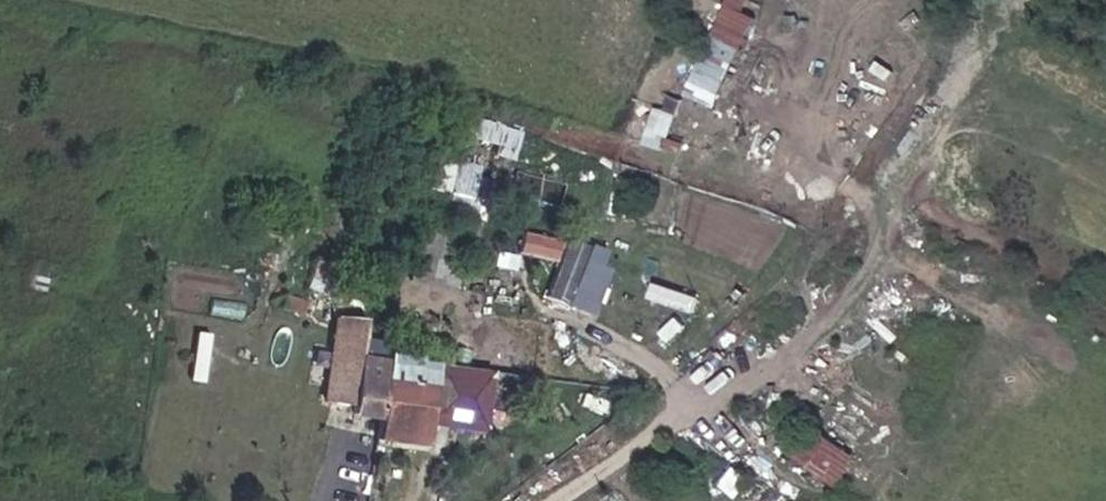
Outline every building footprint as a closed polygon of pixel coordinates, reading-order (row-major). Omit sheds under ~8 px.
[(748,0),(726,0),(687,90),(719,104),(758,14),(745,8),(748,0)] [(656,102),(643,139),(665,147),(678,110),(656,102)] [(483,117),(476,136),(516,151),(523,132),(483,117)] [(442,155),(434,190),(473,199),(481,164),(442,155)] [(527,172),(522,192),(562,202),(567,182),(527,172)] [(526,226),(519,250),(557,261),(564,237),(526,226)] [(595,310),(612,246),(567,235),(550,298),(595,310)] [(385,301),(351,295),(348,312),(344,329),(334,393),(366,398),(377,341),(381,321),(385,301)] [(311,389),(334,393),(344,329),(322,324),(326,304),(297,298),(281,382),(311,387),(311,389)] [(377,341),(402,346),(407,325),(381,321),(377,341)] [(366,398),(334,393),(331,415),(364,420),(366,398)] [(842,483),(858,450),(812,427),(795,460),(842,483)] [(740,495),(753,479),(735,465),(722,481),(740,495)]
